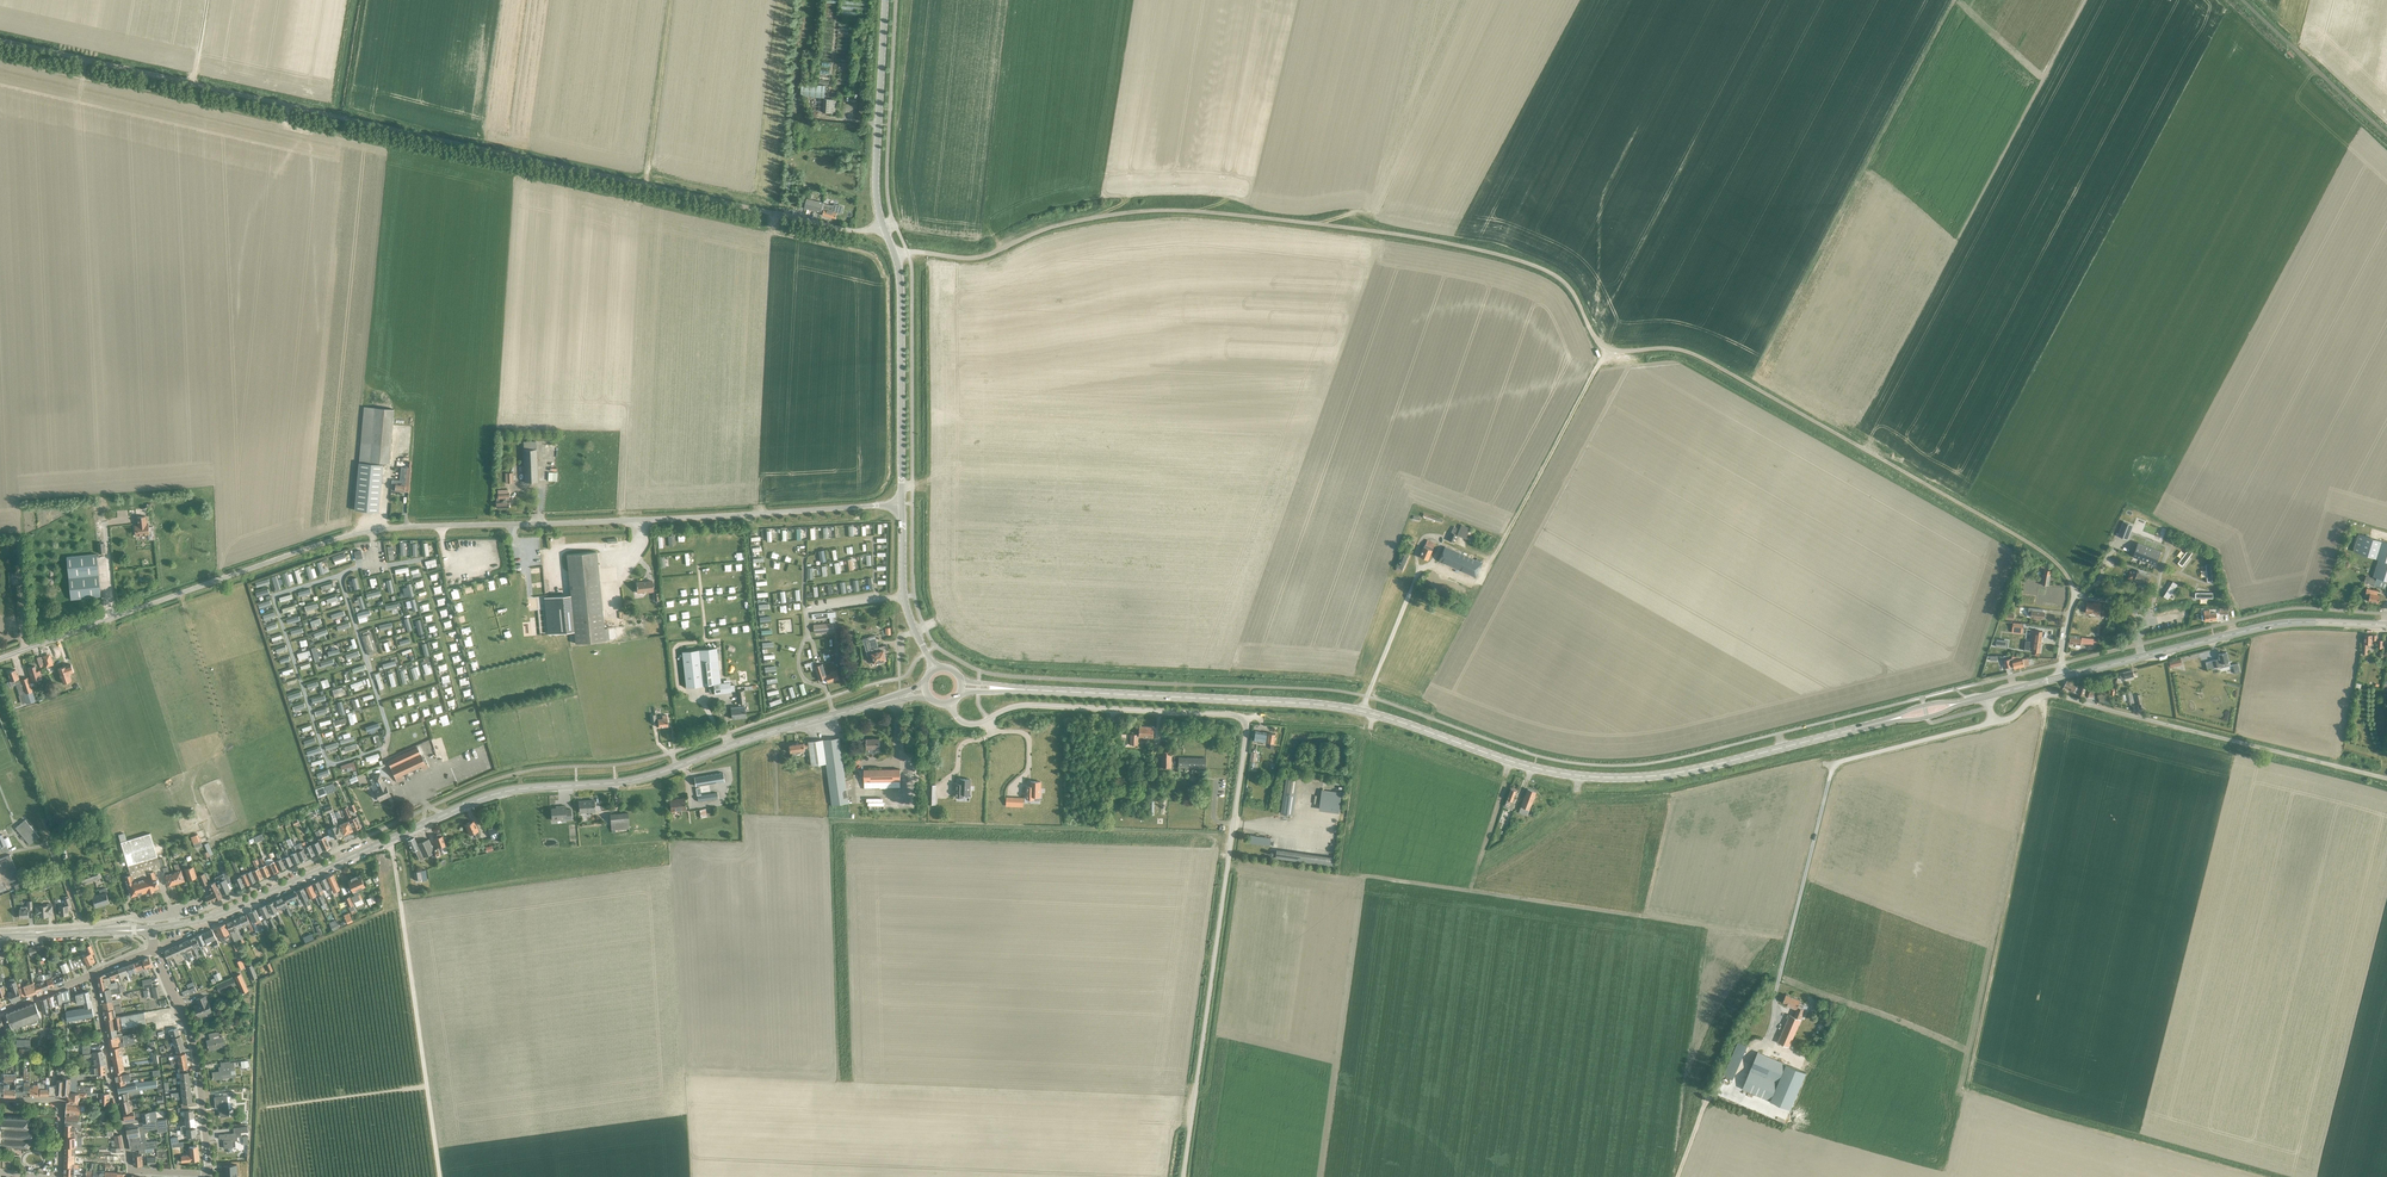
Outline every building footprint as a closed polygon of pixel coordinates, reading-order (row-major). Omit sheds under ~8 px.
[(801,96),(825,98),(825,86),(801,84),(801,96)] [(824,99),(823,112),(835,113),(836,100),(824,99)] [(808,198),(805,208),(811,210),(821,212),(822,211),(824,203),(814,200),(811,199),(808,198)] [(824,203),(822,211),(824,211),(823,215),(835,219),(837,212),(841,213),(843,205),(834,203),(833,205),(824,203)] [(363,407),(359,461),(389,464),(394,410),(363,407)] [(538,482),(536,445),(536,441),(523,441),(525,482),(538,482)] [(359,463),(355,510),(378,512),(382,465),(359,463)] [(392,484),(391,489),(395,490),(395,491),(408,492),(409,486),(410,468),(401,468),(400,480),(392,480),(392,484)] [(496,508),(509,507),(509,493),(508,493),(508,489),(497,489),(498,498),(496,498),(496,508)] [(1441,522),(1443,519),(1434,516),(1434,517),(1423,513),(1422,516),(1427,518),(1433,520),(1441,522)] [(138,525),(135,526),(136,536),(148,534),(149,540),(155,539),(153,526),(149,527),(148,524),(146,525),(145,516),(137,517),(138,525)] [(1461,525),(1459,529),(1453,527),(1447,540),(1453,543),(1457,535),(1465,539),(1468,533),(1469,530),(1470,528),(1461,525)] [(2120,528),(2117,535),(2128,540),(2131,532),(2120,528)] [(2376,559),(2381,542),(2358,534),(2353,551),(2376,559)] [(1427,560),(1433,548),(1435,543),(1427,540),(1425,544),(1424,544),(1419,556),(1427,560)] [(2142,559),(2151,563),(2155,565),(2160,552),(2138,543),(2133,556),(2142,559)] [(1476,577),(1482,564),(1444,547),(1438,561),(1476,577)] [(2188,549),(2177,563),(2182,567),(2193,553),(2188,549)] [(355,559),(363,557),(361,551),(354,552),(355,559)] [(567,555),(571,595),(574,632),(575,644),(605,641),(596,552),(567,555)] [(1401,572),(1408,555),(1403,553),(1396,570),(1401,572)] [(71,599),(100,597),(96,554),(67,557),(71,599)] [(2378,560),(2373,577),(2376,578),(2376,579),(2366,576),(2364,582),(2385,589),(2386,584),(2386,562),(2378,560)] [(2040,585),(2048,586),(2051,571),(2044,570),(2043,583),(2041,583),(2040,585)] [(2131,571),(2128,579),(2137,583),(2147,586),(2151,576),(2146,574),(2138,571),(2136,574),(2131,571)] [(652,581),(636,583),(637,593),(653,591),(652,581)] [(2173,581),(2163,597),(2168,600),(2178,585),(2173,581)] [(2378,603),(2380,595),(2377,595),(2378,591),(2367,589),(2365,596),(2369,596),(2368,601),(2378,603)] [(574,632),(571,595),(545,598),(549,634),(574,632)] [(2100,614),(2102,603),(2096,602),(2096,604),(2087,603),(2086,613),(2100,614)] [(2031,615),(2031,618),(2044,619),(2045,613),(2043,613),(2043,609),(2028,608),(2028,614),(2031,615)] [(2205,621),(2217,619),(2217,613),(2210,614),(2210,610),(2204,611),(2205,621)] [(830,618),(830,624),(833,624),(833,617),(835,617),(835,613),(832,613),(813,615),(812,615),(813,619),(814,619),(830,618)] [(830,624),(814,626),(814,633),(834,631),(833,624),(830,624)] [(2043,631),(2032,630),(2030,641),(2025,641),(2024,650),(2040,652),(2043,631)] [(368,652),(376,649),(370,633),(363,636),(368,652)] [(2367,654),(2368,644),(2371,644),(2372,639),(2376,640),(2377,635),(2365,634),(2364,643),(2363,643),(2362,653),(2367,654)] [(2093,644),(2093,639),(2087,638),(2082,637),(2070,636),(2069,644),(2081,645),(2081,643),(2093,644)] [(884,651),(888,650),(887,646),(878,649),(875,640),(870,642),(868,638),(863,639),(868,657),(872,656),(872,657),(871,658),(870,659),(871,662),(872,663),(874,662),(874,663),(886,660),(884,651)] [(1997,640),(1996,647),(2006,648),(2007,641),(1997,640)] [(720,684),(716,648),(682,652),(686,688),(713,685),(714,694),(734,692),(734,686),(730,686),(730,683),(720,684)] [(2218,659),(2213,660),(2215,667),(2220,666),(2220,668),(2224,667),(2226,666),(2229,666),(2226,652),(2219,654),(2220,659),(2218,659)] [(2012,656),(2012,659),(2004,661),(2006,668),(2014,666),(2014,669),(2029,665),(2028,658),(2023,659),(2021,659),(2020,656),(2012,656)] [(2181,659),(2169,662),(2170,667),(2182,665),(2181,659)] [(819,680),(826,678),(826,676),(822,664),(815,667),(819,680)] [(71,665),(59,669),(64,684),(71,681),(69,674),(74,672),(71,665)] [(27,668),(31,681),(37,679),(42,677),(40,670),(36,671),(34,666),(27,668)] [(20,695),(23,694),(26,704),(36,701),(32,691),(33,691),(28,677),(19,680),(18,679),(19,679),(18,674),(17,674),(15,670),(8,672),(11,681),(15,680),(16,683),(20,695)] [(830,673),(830,675),(826,676),(826,678),(828,683),(840,678),(837,671),(830,673)] [(2120,673),(2120,674),(2121,679),(2134,676),(2133,671),(2120,673)] [(2066,681),(2064,687),(2074,692),(2078,694),(2084,696),(2087,687),(2080,685),(2077,684),(2076,686),(2066,681)] [(739,707),(730,708),(732,719),(746,717),(744,706),(744,704),(743,691),(738,691),(739,704),(738,704),(739,707)] [(658,728),(668,727),(667,715),(662,716),(662,719),(656,720),(655,714),(660,714),(659,707),(654,707),(654,714),(650,715),(651,724),(658,723),(658,728)] [(1152,738),(1153,727),(1140,727),(1139,737),(1152,738)] [(1255,731),(1254,741),(1266,742),(1267,743),(1270,743),(1270,749),(1273,750),(1274,744),(1275,734),(1268,733),(1267,733),(1255,731)] [(823,740),(826,764),(832,805),(848,803),(843,761),(839,738),(823,740)] [(879,738),(865,739),(866,749),(875,748),(875,751),(879,751),(879,738)] [(826,764),(823,740),(809,742),(809,745),(805,745),(804,743),(790,745),(791,752),(796,752),(796,753),(801,753),(801,751),(805,750),(805,748),(809,748),(812,766),(826,764)] [(429,767),(427,763),(425,758),(422,757),(417,747),(388,761),(397,782),(403,779),(401,775),(421,766),(422,770),(429,767)] [(1254,749),(1253,752),(1251,752),(1250,761),(1255,762),(1256,761),(1259,761),(1260,755),(1259,755),(1260,752),(1257,751),(1257,750),(1254,749)] [(1171,768),(1171,754),(1171,751),(1162,751),(1161,767),(1171,768)] [(1178,757),(1178,768),(1206,769),(1206,758),(1178,757)] [(857,758),(852,763),(856,766),(861,761),(857,758)] [(353,762),(340,766),(341,770),(351,767),(352,771),(356,769),(353,762)] [(864,788),(900,787),(900,769),(864,770),(864,788)] [(723,773),(694,778),(695,786),(724,781),(723,773)] [(373,778),(370,779),(372,785),(371,785),(374,792),(375,791),(379,800),(390,795),(380,774),(372,777),(373,778)] [(1293,815),(1298,779),(1286,777),(1281,813),(1293,815)] [(970,794),(970,779),(960,779),(960,784),(956,784),(956,797),(964,797),(964,794),(970,794)] [(1040,796),(1041,782),(1031,781),(1031,786),(1026,786),(1026,799),(1034,799),(1034,796),(1040,796)] [(333,783),(324,786),(326,794),(335,791),(333,783)] [(698,802),(718,799),(717,793),(701,795),(700,788),(696,788),(698,802)] [(1527,815),(1536,792),(1527,788),(1518,812),(1527,815)] [(1512,810),(1518,794),(1515,793),(1516,790),(1511,789),(1505,805),(1509,807),(1509,808),(1512,810)] [(671,811),(686,809),(684,799),(669,801),(671,811)] [(580,813),(595,812),(594,801),(579,802),(580,813)] [(551,809),(552,819),(566,818),(566,820),(571,819),(571,809),(565,809),(565,806),(556,806),(556,808),(553,808),(551,809)] [(342,835),(338,825),(337,823),(335,818),(331,807),(325,809),(326,813),(330,812),(333,820),(332,820),(335,826),(330,828),(327,830),(328,833),(331,839),(335,838),(340,836),(342,835)] [(360,827),(356,817),(352,819),(347,807),(343,809),(346,816),(348,816),(354,830),(360,827)] [(611,830),(629,829),(628,813),(610,814),(611,830)] [(21,823),(15,828),(22,836),(21,837),(23,840),(25,839),(30,845),(39,837),(25,820),(21,823)] [(352,830),(348,821),(339,825),(343,834),(352,830)] [(469,822),(466,823),(466,825),(465,825),(470,835),(474,833),(476,838),(480,837),(477,831),(479,831),(477,826),(476,827),(473,822),(471,823),(469,822)] [(499,836),(497,832),(495,827),(488,830),(492,839),(499,836)] [(327,841),(331,839),(328,833),(324,834),(325,836),(322,837),(319,830),(315,832),(323,850),(330,847),(327,841)] [(137,889),(139,894),(149,891),(149,892),(154,891),(154,889),(159,888),(158,883),(157,879),(157,880),(153,869),(159,868),(160,866),(158,859),(150,833),(121,842),(131,875),(133,881),(137,880),(139,888),(137,889)] [(3,853),(8,850),(7,847),(2,834),(0,835),(0,851),(3,853)] [(191,836),(195,847),(202,845),(198,834),(191,836)] [(438,848),(434,850),(436,856),(443,854),(440,847),(445,845),(442,836),(441,836),(440,835),(438,836),(438,837),(434,838),(435,841),(434,841),(436,846),(437,845),(438,848)] [(315,854),(322,851),(318,841),(314,843),(312,838),(309,840),(315,854)] [(423,857),(417,844),(414,838),(407,841),(412,851),(415,849),(420,860),(423,858),(423,857)] [(291,839),(287,840),(290,848),(291,847),(294,853),(290,854),(289,850),(287,851),(289,855),(293,863),(300,860),(293,844),(291,841),(291,839)] [(428,839),(417,844),(423,857),(434,852),(428,839)] [(294,840),(291,841),(293,844),(300,860),(307,857),(303,849),(304,848),(301,843),(296,845),(294,840)] [(213,854),(208,842),(204,844),(207,851),(203,853),(205,857),(213,854)] [(292,864),(286,849),(282,842),(279,843),(285,857),(282,858),(286,867),(292,864)] [(304,842),(301,843),(304,848),(308,857),(314,854),(310,845),(306,847),(304,842)] [(1333,856),(1276,848),(1275,857),(1332,865),(1333,856)] [(272,857),(270,853),(267,854),(269,859),(264,861),(266,865),(270,874),(278,870),(272,857)] [(279,870),(285,867),(278,853),(276,854),(278,859),(279,859),(275,861),(279,870)] [(0,858),(0,865),(2,870),(8,867),(8,870),(15,867),(10,854),(0,858)] [(266,865),(264,861),(262,858),(260,859),(263,866),(260,868),(264,877),(270,874),(266,865)] [(258,866),(255,860),(255,859),(252,861),(256,869),(252,871),(256,880),(263,877),(258,866)] [(245,885),(240,875),(234,861),(231,862),(238,877),(234,879),(238,889),(245,885)] [(176,872),(173,873),(176,883),(183,881),(178,863),(174,865),(176,872)] [(188,880),(196,877),(193,867),(188,868),(186,863),(182,864),(184,870),(185,870),(188,880)] [(82,883),(101,877),(98,867),(79,874),(82,883)] [(176,883),(173,873),(170,874),(167,867),(163,868),(168,885),(176,883)] [(421,881),(427,880),(425,870),(414,872),(415,880),(421,879),(421,881)] [(250,871),(246,873),(250,883),(255,881),(250,871)] [(222,874),(215,877),(215,880),(217,883),(222,894),(230,890),(227,883),(230,882),(227,872),(222,874)] [(250,883),(246,873),(240,875),(245,885),(250,883)] [(208,883),(204,874),(198,876),(202,886),(208,883)] [(333,874),(326,877),(330,886),(333,891),(339,889),(333,874)] [(131,875),(125,876),(131,896),(139,894),(137,889),(139,888),(137,880),(133,881),(131,875)] [(354,894),(344,899),(348,907),(351,914),(357,912),(353,904),(355,904),(356,907),(363,904),(359,894),(357,889),(364,886),(359,875),(356,877),(356,876),(351,878),(351,879),(348,881),(354,894)] [(332,893),(331,890),(325,878),(320,881),(324,889),(322,890),(323,892),(325,895),(327,894),(324,889),(327,888),(330,894),(332,893)] [(319,881),(312,884),(316,892),(317,892),(318,894),(320,893),(321,895),(322,897),(325,896),(325,895),(323,892),(322,890),(319,881)] [(215,900),(222,897),(215,882),(208,885),(212,894),(206,897),(208,903),(215,900)] [(317,905),(320,904),(317,897),(311,884),(303,888),(306,894),(308,899),(314,896),(315,897),(314,898),(317,905)] [(100,893),(92,896),(95,907),(109,902),(106,892),(108,892),(106,887),(99,890),(100,893)] [(306,894),(303,888),(296,891),(300,900),(303,898),(307,906),(310,904),(308,899),(306,894)] [(300,900),(296,891),(284,897),(287,902),(294,899),(295,902),(296,902),(298,907),(302,905),(300,900)] [(320,895),(317,897),(320,904),(322,910),(327,908),(322,897),(321,895),(320,895)] [(68,905),(71,904),(69,897),(64,899),(66,904),(64,904),(64,905),(59,906),(60,915),(69,915),(68,905)] [(291,915),(290,912),(287,906),(283,897),(274,901),(278,910),(285,906),(286,908),(285,909),(288,916),(291,915)] [(28,909),(32,909),(32,901),(27,901),(28,906),(20,907),(21,909),(19,910),(20,918),(28,917),(28,909)] [(272,917),(276,915),(279,922),(281,920),(273,902),(266,905),(272,917)] [(48,913),(52,913),(51,905),(51,903),(47,904),(47,905),(39,906),(40,907),(36,907),(36,914),(40,913),(40,916),(48,916),(48,913)] [(272,927),(275,926),(265,905),(259,908),(263,919),(268,917),(269,919),(268,919),(272,927)] [(261,928),(263,927),(261,922),(255,910),(249,912),(255,924),(258,923),(261,928)] [(349,913),(343,915),(347,924),(353,921),(349,913)] [(246,914),(238,917),(242,926),(246,924),(247,927),(248,926),(250,931),(253,930),(246,914)] [(242,926),(238,917),(232,920),(240,938),(242,943),(244,942),(238,928),(242,926)] [(232,920),(226,923),(230,931),(234,941),(240,938),(232,920)] [(264,920),(261,922),(263,927),(265,931),(269,930),(264,920)] [(225,923),(216,928),(220,937),(222,942),(226,940),(225,939),(231,936),(229,933),(225,923)] [(212,929),(202,934),(206,942),(207,945),(211,943),(210,941),(216,938),(212,929)] [(202,934),(195,937),(200,946),(202,951),(204,955),(210,952),(207,945),(206,942),(202,934)] [(195,937),(189,939),(193,948),(197,957),(200,956),(196,948),(200,946),(195,937)] [(193,948),(189,939),(183,942),(191,960),(194,959),(190,951),(189,951),(188,950),(193,948)] [(183,942),(177,945),(181,954),(184,952),(188,962),(191,960),(183,942)] [(181,954),(177,945),(170,948),(176,962),(183,959),(181,954)] [(72,961),(71,959),(68,960),(69,963),(71,970),(71,971),(85,964),(86,966),(95,962),(92,955),(94,954),(90,946),(88,947),(91,953),(82,957),(82,958),(75,961),(75,960),(72,961)] [(176,962),(170,948),(163,951),(170,966),(173,965),(170,959),(170,960),(170,959),(172,958),(174,962),(176,962)] [(140,960),(145,976),(148,975),(147,970),(146,968),(152,966),(148,957),(140,960)] [(145,976),(140,960),(133,963),(137,974),(141,973),(141,974),(142,973),(143,976),(145,976)] [(67,964),(66,963),(60,965),(64,974),(71,970),(69,963),(67,964)] [(133,963),(127,965),(129,973),(132,980),(139,977),(137,974),(133,963)] [(129,973),(127,965),(118,969),(120,977),(127,975),(129,981),(132,980),(129,973)] [(247,967),(246,967),(251,979),(257,977),(252,965),(247,967)] [(118,969),(108,972),(110,976),(111,980),(120,977),(118,969)] [(52,976),(51,973),(51,972),(49,973),(44,975),(45,975),(46,980),(49,988),(55,986),(52,976)] [(110,976),(108,972),(98,976),(97,978),(97,981),(99,990),(107,989),(110,988),(110,989),(118,987),(116,983),(116,982),(111,983),(110,981),(109,977),(110,976)] [(216,973),(213,975),(216,982),(219,980),(222,979),(219,972),(216,973)] [(52,976),(55,986),(65,982),(61,973),(52,976)] [(33,982),(33,983),(37,993),(43,990),(42,987),(40,982),(38,975),(38,974),(36,974),(38,983),(35,984),(34,982),(33,982)] [(42,974),(40,975),(38,975),(40,982),(42,987),(43,990),(49,988),(46,980),(45,975),(43,976),(42,974)] [(240,974),(234,976),(242,993),(247,990),(240,974)] [(151,978),(142,980),(144,988),(152,986),(151,978)] [(233,978),(216,985),(219,992),(236,985),(233,978)] [(9,983),(12,991),(7,992),(11,1002),(22,998),(14,980),(9,983)] [(20,983),(17,984),(19,988),(22,996),(26,995),(27,996),(37,993),(33,983),(21,988),(20,983)] [(119,987),(118,987),(110,989),(110,988),(107,989),(99,990),(102,1002),(111,1001),(112,1000),(111,994),(120,992),(119,987)] [(61,992),(47,998),(49,1007),(54,1005),(55,1007),(55,1012),(59,1012),(59,1007),(61,1007),(61,1003),(62,1002),(70,1001),(70,997),(68,990),(61,992)] [(88,991),(75,995),(77,1004),(84,1003),(84,1002),(90,1000),(88,991)] [(1787,1006),(1796,1009),(1794,1016),(1790,1014),(1778,1042),(1798,1050),(1800,1046),(1795,1044),(1796,1041),(1793,1040),(1801,1019),(1805,1009),(1803,1008),(1804,1004),(1800,1003),(1801,1000),(1786,994),(1783,1002),(1788,1004),(1787,1006)] [(199,1008),(195,1009),(198,1017),(210,1012),(208,1008),(210,1007),(205,996),(196,999),(198,1005),(199,1008)] [(47,998),(40,1001),(43,1013),(46,1012),(47,1016),(50,1016),(49,1011),(49,1012),(48,1007),(49,1007),(47,998)] [(111,1001),(102,1002),(104,1011),(115,1009),(114,1006),(120,1005),(119,999),(115,1000),(112,1000),(111,1001)] [(35,1002),(6,1014),(12,1029),(25,1024),(41,1018),(35,1003),(35,1002)] [(115,1009),(104,1011),(105,1019),(115,1017),(114,1012),(121,1011),(120,1005),(114,1006),(115,1009)] [(71,1011),(65,1012),(67,1021),(81,1018),(94,1016),(92,1007),(86,1008),(81,1009),(71,1011)] [(118,1016),(115,1017),(105,1019),(107,1030),(116,1030),(146,1024),(144,1015),(146,1014),(145,1012),(118,1017),(118,1016)] [(172,1038),(179,1035),(177,1028),(170,1030),(170,1031),(168,1031),(169,1035),(171,1035),(172,1038)] [(117,1034),(116,1030),(107,1030),(109,1038),(118,1036),(122,1036),(121,1033),(117,1034)] [(217,1048),(225,1046),(222,1036),(213,1039),(213,1037),(218,1036),(217,1032),(209,1034),(210,1040),(206,1041),(209,1050),(209,1049),(217,1047),(217,1048)] [(118,1036),(109,1038),(109,1043),(119,1041),(123,1041),(123,1040),(130,1039),(134,1039),(133,1035),(131,1036),(131,1034),(122,1036),(118,1036)] [(172,1038),(173,1042),(166,1045),(166,1047),(171,1046),(174,1045),(182,1042),(180,1035),(179,1036),(179,1035),(172,1038)] [(174,1045),(175,1048),(176,1052),(184,1049),(182,1042),(174,1045)] [(1745,1051),(1747,1046),(1739,1042),(1736,1048),(1745,1051)] [(120,1046),(110,1048),(112,1056),(122,1055),(120,1046)] [(84,1054),(84,1058),(93,1057),(94,1065),(98,1065),(104,1065),(104,1061),(102,1050),(100,1050),(92,1052),(92,1053),(84,1054)] [(1791,1108),(1806,1072),(1758,1052),(1742,1088),(1791,1108)] [(177,1059),(174,1060),(175,1063),(178,1062),(186,1060),(185,1053),(176,1055),(177,1059)] [(122,1055),(112,1056),(115,1072),(124,1070),(122,1056),(122,1055)] [(178,1062),(175,1063),(170,1064),(171,1066),(179,1065),(179,1069),(184,1068),(188,1068),(186,1060),(178,1062)] [(231,1077),(236,1076),(234,1062),(230,1063),(230,1061),(220,1062),(221,1067),(219,1067),(219,1071),(212,1072),(213,1079),(221,1078),(221,1077),(231,1075),(231,1077)] [(105,1074),(104,1065),(98,1065),(94,1065),(95,1074),(105,1074)] [(177,1078),(173,1079),(173,1081),(180,1080),(189,1079),(188,1072),(185,1072),(184,1068),(179,1069),(177,1070),(177,1073),(179,1073),(180,1078),(177,1078)] [(1733,1079),(1735,1074),(1727,1070),(1724,1075),(1733,1079)] [(115,1076),(116,1081),(124,1080),(129,1079),(131,1079),(130,1076),(135,1075),(134,1072),(130,1073),(124,1074),(115,1076)] [(14,1074),(3,1074),(3,1076),(4,1084),(4,1095),(15,1095),(16,1095),(16,1091),(15,1084),(16,1078),(16,1076),(16,1074),(14,1074)] [(57,1080),(57,1085),(56,1090),(56,1095),(67,1095),(69,1095),(70,1092),(70,1084),(70,1082),(71,1082),(71,1081),(70,1081),(70,1077),(63,1077),(63,1080),(57,1080)] [(24,1078),(16,1078),(15,1084),(16,1091),(16,1095),(24,1095),(24,1079),(24,1078)] [(190,1087),(189,1079),(180,1080),(173,1081),(173,1084),(177,1084),(180,1083),(181,1088),(190,1087)] [(46,1084),(40,1084),(40,1095),(49,1095),(49,1089),(49,1080),(46,1080),(46,1084)] [(144,1082),(141,1082),(134,1083),(125,1084),(117,1086),(119,1094),(134,1091),(140,1090),(157,1087),(156,1080),(144,1082)] [(37,1085),(30,1085),(30,1095),(40,1095),(40,1084),(41,1082),(37,1082),(37,1085)] [(67,1095),(67,1102),(78,1103),(79,1097),(86,1097),(86,1095),(91,1095),(93,1095),(93,1093),(91,1093),(91,1087),(84,1087),(84,1085),(77,1085),(76,1093),(70,1092),(69,1095),(67,1095)] [(181,1091),(171,1093),(171,1097),(175,1097),(179,1096),(182,1096),(191,1095),(190,1087),(181,1088),(181,1091)] [(134,1091),(119,1094),(120,1100),(129,1098),(128,1095),(140,1093),(140,1090),(134,1091)] [(223,1096),(215,1097),(216,1107),(219,1107),(220,1116),(229,1115),(228,1109),(231,1108),(229,1098),(233,1098),(233,1091),(223,1093),(223,1096)] [(97,1093),(93,1093),(93,1095),(97,1095),(97,1097),(100,1097),(100,1104),(109,1104),(109,1099),(109,1093),(97,1093)] [(191,1095),(182,1096),(183,1104),(181,1104),(181,1107),(188,1106),(188,1103),(192,1103),(191,1095)] [(130,1099),(121,1101),(123,1113),(125,1113),(130,1112),(132,1111),(130,1104),(137,1102),(136,1099),(134,1099),(130,1100),(130,1099)] [(81,1124),(78,1124),(78,1121),(79,1121),(79,1117),(78,1117),(78,1114),(79,1114),(80,1111),(84,1111),(85,1106),(86,1106),(66,1103),(65,1111),(65,1124),(71,1124),(71,1126),(75,1127),(81,1128),(81,1124)] [(188,1106),(181,1107),(177,1108),(178,1112),(180,1112),(181,1115),(185,1115),(185,1118),(194,1117),(193,1110),(188,1110),(188,1106)] [(156,1111),(141,1113),(142,1115),(143,1122),(153,1121),(157,1120),(156,1111)] [(125,1114),(124,1115),(125,1120),(125,1122),(135,1120),(134,1117),(134,1113),(131,1113),(130,1112),(125,1113),(125,1114)] [(1,1125),(1,1127),(0,1127),(0,1136),(1,1136),(1,1137),(1,1143),(0,1143),(0,1144),(0,1145),(1,1145),(8,1145),(8,1146),(9,1146),(9,1145),(15,1145),(15,1146),(16,1145),(21,1145),(21,1146),(22,1146),(30,1146),(30,1145),(29,1145),(29,1142),(29,1141),(29,1138),(31,1138),(32,1139),(32,1138),(35,1136),(36,1136),(37,1136),(36,1135),(36,1131),(37,1131),(36,1130),(33,1128),(33,1127),(32,1127),(32,1128),(29,1128),(30,1123),(31,1123),(29,1122),(30,1119),(31,1119),(31,1118),(27,1117),(26,1117),(22,1117),(22,1116),(21,1116),(21,1117),(16,1117),(16,1116),(14,1116),(14,1117),(9,1117),(9,1116),(8,1116),(8,1117),(2,1117),(2,1116),(1,1116),(1,1117),(0,1116),(0,1117),(1,1117),(1,1125)] [(181,1123),(182,1126),(180,1126),(180,1130),(183,1130),(191,1129),(190,1125),(195,1125),(194,1117),(185,1118),(186,1122),(181,1123)] [(126,1128),(128,1137),(130,1150),(139,1149),(152,1148),(158,1148),(157,1140),(147,1141),(145,1130),(158,1128),(159,1133),(167,1131),(166,1127),(167,1127),(166,1119),(157,1120),(153,1121),(143,1122),(143,1126),(138,1127),(138,1126),(126,1128)] [(224,1138),(225,1148),(233,1147),(232,1141),(238,1140),(237,1137),(241,1136),(241,1132),(248,1132),(248,1126),(233,1128),(234,1133),(219,1134),(219,1138),(224,1138)] [(195,1128),(191,1129),(183,1130),(180,1130),(181,1134),(187,1133),(187,1137),(196,1136),(195,1128)] [(80,1136),(65,1136),(65,1141),(65,1146),(69,1146),(75,1146),(80,1146),(80,1140),(82,1140),(82,1136),(80,1136)] [(65,1147),(65,1152),(65,1154),(74,1155),(75,1155),(75,1150),(82,1150),(82,1146),(80,1146),(75,1146),(69,1146),(65,1146),(65,1147)] [(190,1155),(181,1156),(182,1163),(199,1160),(197,1146),(189,1147),(190,1155)] [(74,1155),(65,1154),(64,1167),(74,1167),(80,1168),(80,1165),(74,1164),(74,1155)] [(134,1166),(143,1165),(142,1154),(133,1155),(134,1166)] [(223,1165),(224,1176),(237,1176),(237,1172),(237,1165),(223,1165)] [(74,1167),(64,1167),(64,1174),(74,1175),(75,1175),(75,1176),(80,1176),(80,1175),(80,1173),(74,1173),(74,1167)]
